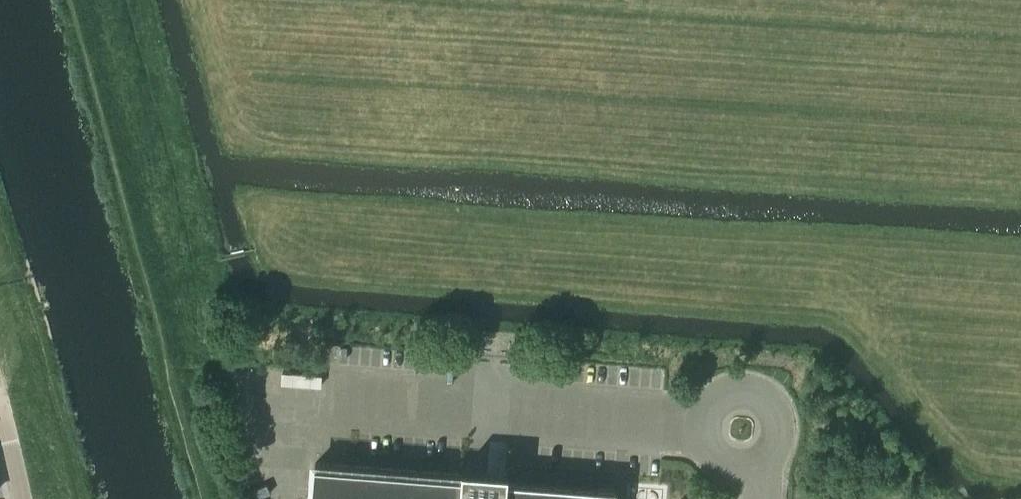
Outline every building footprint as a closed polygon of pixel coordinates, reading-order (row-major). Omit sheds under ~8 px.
[(618,486),(315,462),(313,498),(617,498),(618,486)]
